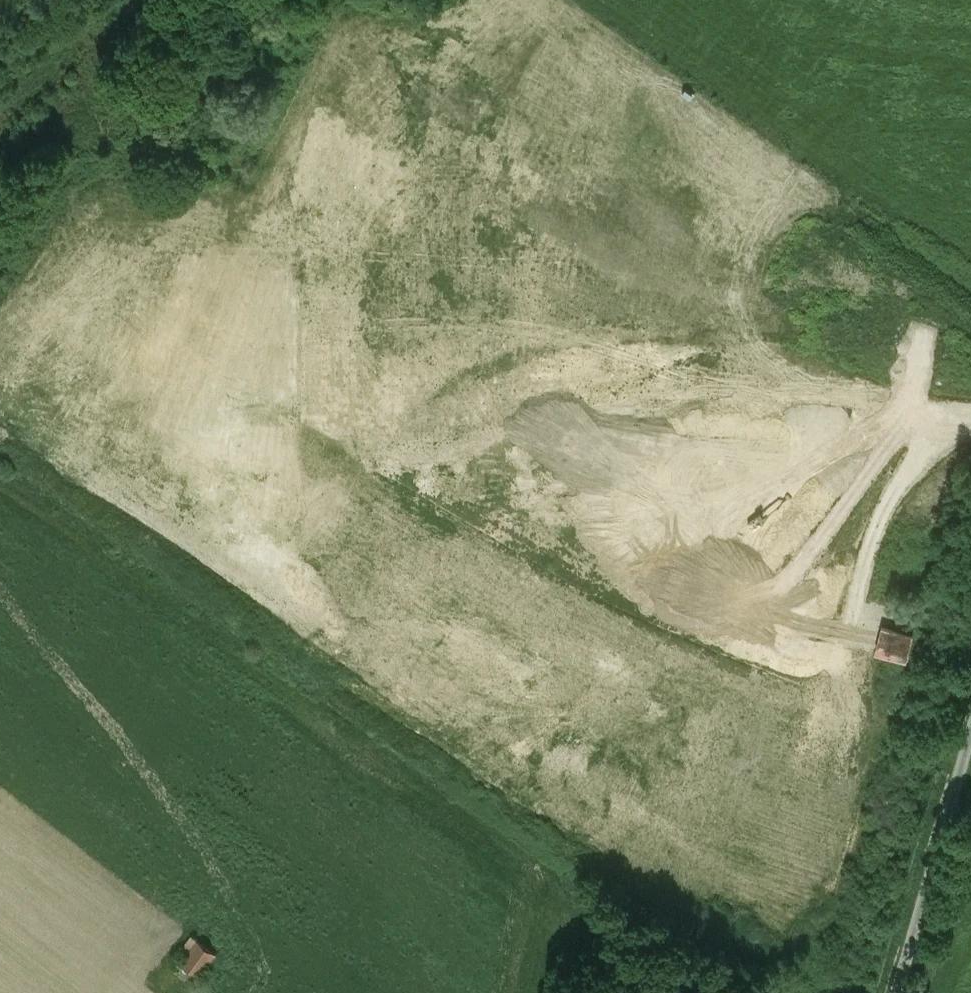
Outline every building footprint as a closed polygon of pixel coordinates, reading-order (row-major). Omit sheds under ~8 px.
[(885,623),(877,651),(909,660),(917,632),(885,623)] [(199,940),(183,964),(201,977),(218,954),(199,940)]
